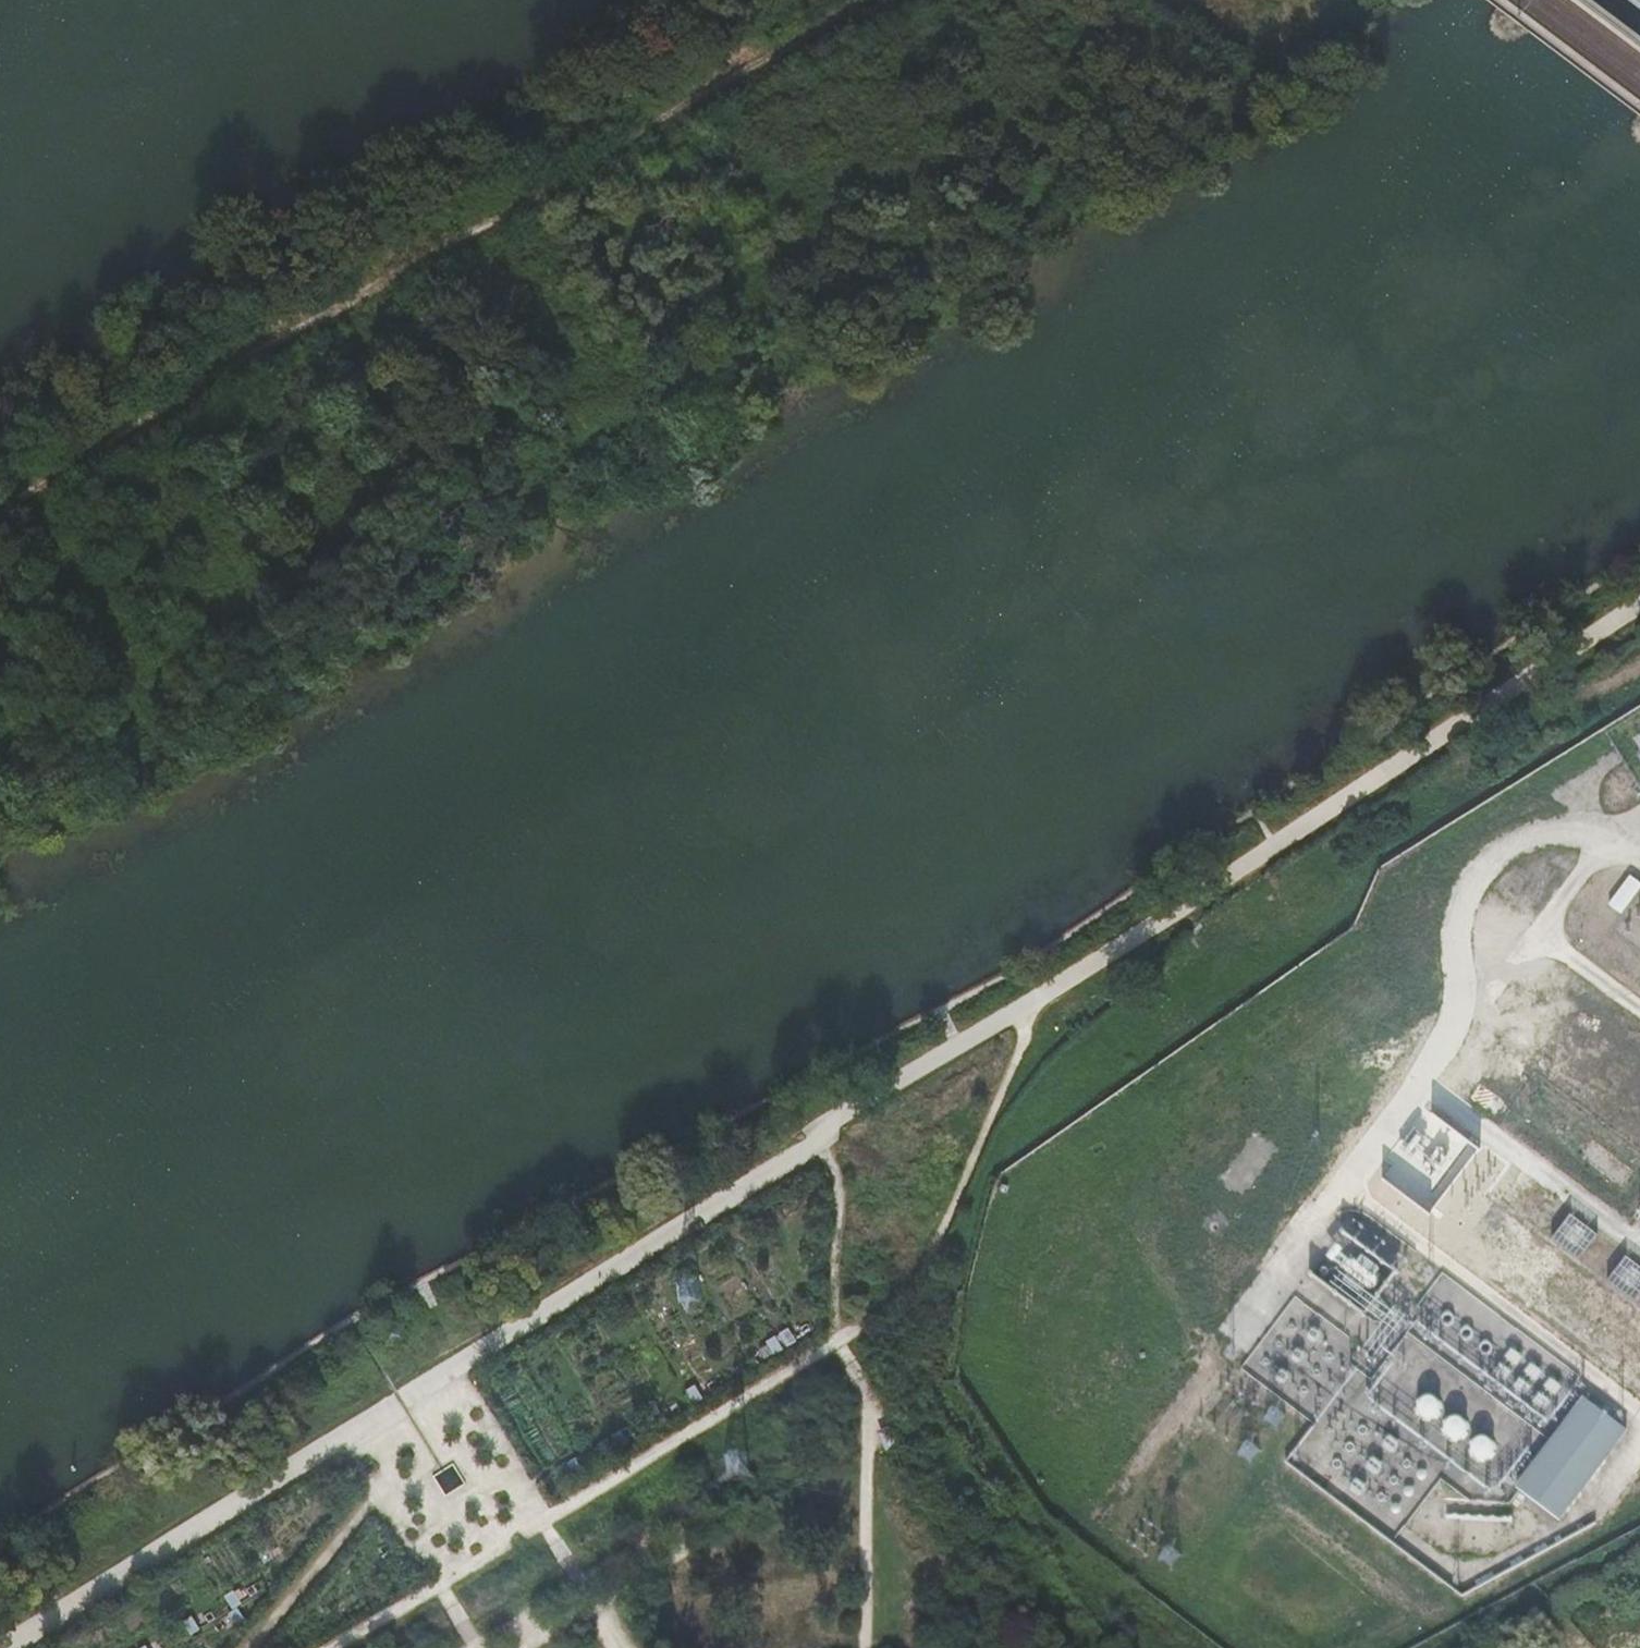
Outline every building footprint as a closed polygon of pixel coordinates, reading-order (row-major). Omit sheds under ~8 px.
[(1630,874),(1608,904),(1622,913),(1639,888),(1639,881),(1630,874)] [(1593,1235),(1568,1216),(1550,1239),(1576,1258),(1593,1235)] [(1623,1257),(1604,1282),(1631,1302),(1639,1289),(1639,1270),(1623,1257)] [(1582,1399),(1514,1488),(1519,1492),(1559,1522),(1627,1433),(1582,1399)]
